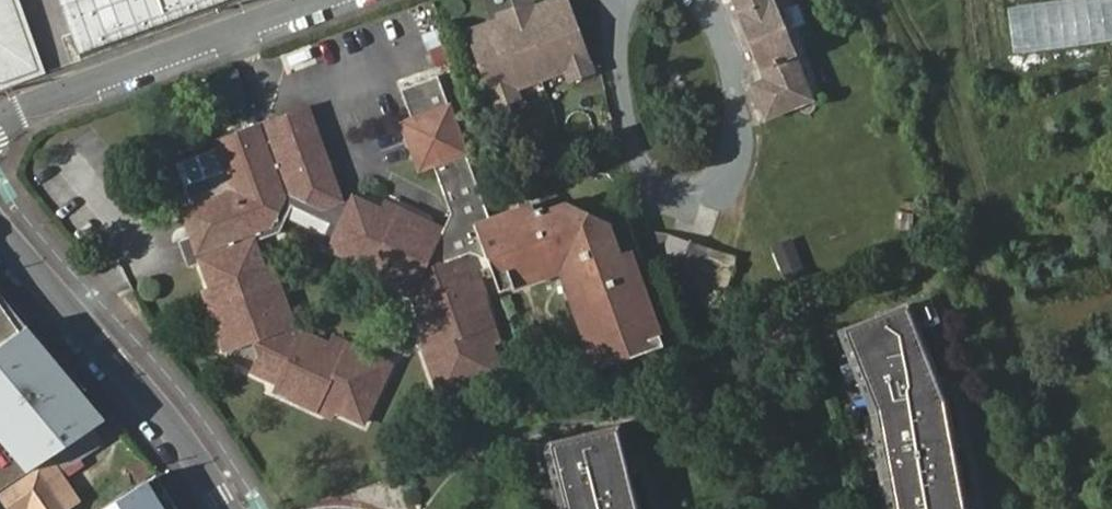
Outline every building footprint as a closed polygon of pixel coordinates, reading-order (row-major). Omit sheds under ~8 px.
[(7,84),(50,68),(25,0),(0,0),(0,82),(7,84)] [(468,31),(495,106),(518,98),(514,88),(565,69),(569,80),(592,71),(566,0),(551,0),(532,7),(530,2),(497,14),(499,19),(468,31)] [(815,100),(775,0),(735,0),(766,79),(754,85),(767,119),(815,100)] [(439,28),(421,34),(433,67),(450,62),(439,28)] [(624,252),(613,221),(607,222),(567,209),(565,203),(534,214),(531,203),(488,218),(436,74),(430,76),(507,288),(567,267),(603,366),(669,342),(634,247),(624,252)] [(303,322),(288,277),(285,280),(266,228),(288,220),(297,201),(331,217),(326,227),(379,252),(377,259),(421,279),(440,341),(435,341),(464,421),(521,399),(479,282),(477,283),(467,256),(480,252),(494,258),(505,289),(507,288),(430,76),(399,87),(410,118),(402,121),(418,166),(431,162),(449,211),(444,226),(401,207),(394,221),(345,202),(311,106),(223,141),(225,148),(209,154),(179,166),(187,187),(195,210),(189,212),(198,237),(208,265),(223,304),(216,307),(238,366),(269,354),(274,367),(271,372),(286,379),(283,384),(383,427),(410,366),(356,343),(354,345),(303,322)] [(634,247),(623,217),(561,193),(531,203),(534,214),(565,203),(567,209),(607,222),(613,221),(624,252),(634,247)] [(724,293),(737,259),(655,228),(643,263),(724,293)] [(794,236),(773,243),(784,277),(806,270),(794,236)] [(199,269),(208,265),(198,237),(187,242),(199,269)] [(22,332),(0,301),(0,347),(22,332)] [(844,334),(869,397),(891,508),(963,508),(943,405),(906,310),(844,334)] [(28,472),(52,456),(94,428),(106,420),(22,332),(0,347),(0,442),(28,472)] [(615,426),(545,444),(562,508),(636,508),(615,426)] [(94,428),(52,456),(54,461),(3,496),(12,508),(66,508),(80,499),(61,470),(104,442),(94,428)] [(158,473),(103,508),(179,508),(158,473)]
